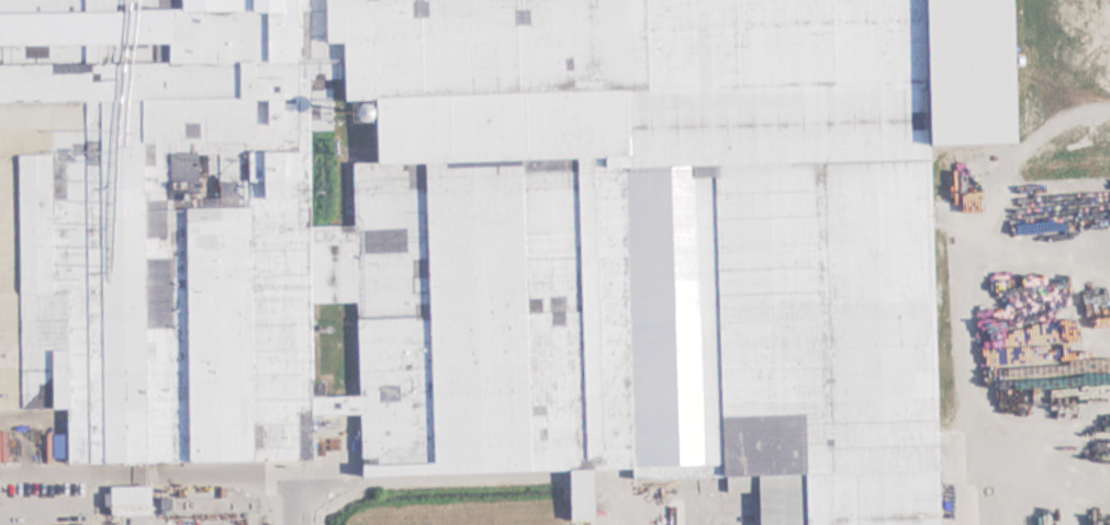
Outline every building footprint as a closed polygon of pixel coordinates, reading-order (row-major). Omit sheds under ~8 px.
[(64,409),(64,465),(311,460),(310,415),(357,415),(358,471),(567,469),(567,521),(591,520),(590,478),(755,476),(756,524),(934,524),(928,145),(1007,144),(1005,0),(0,0),(0,410),(64,409)] [(147,486),(108,486),(108,514),(147,514),(147,486)]
